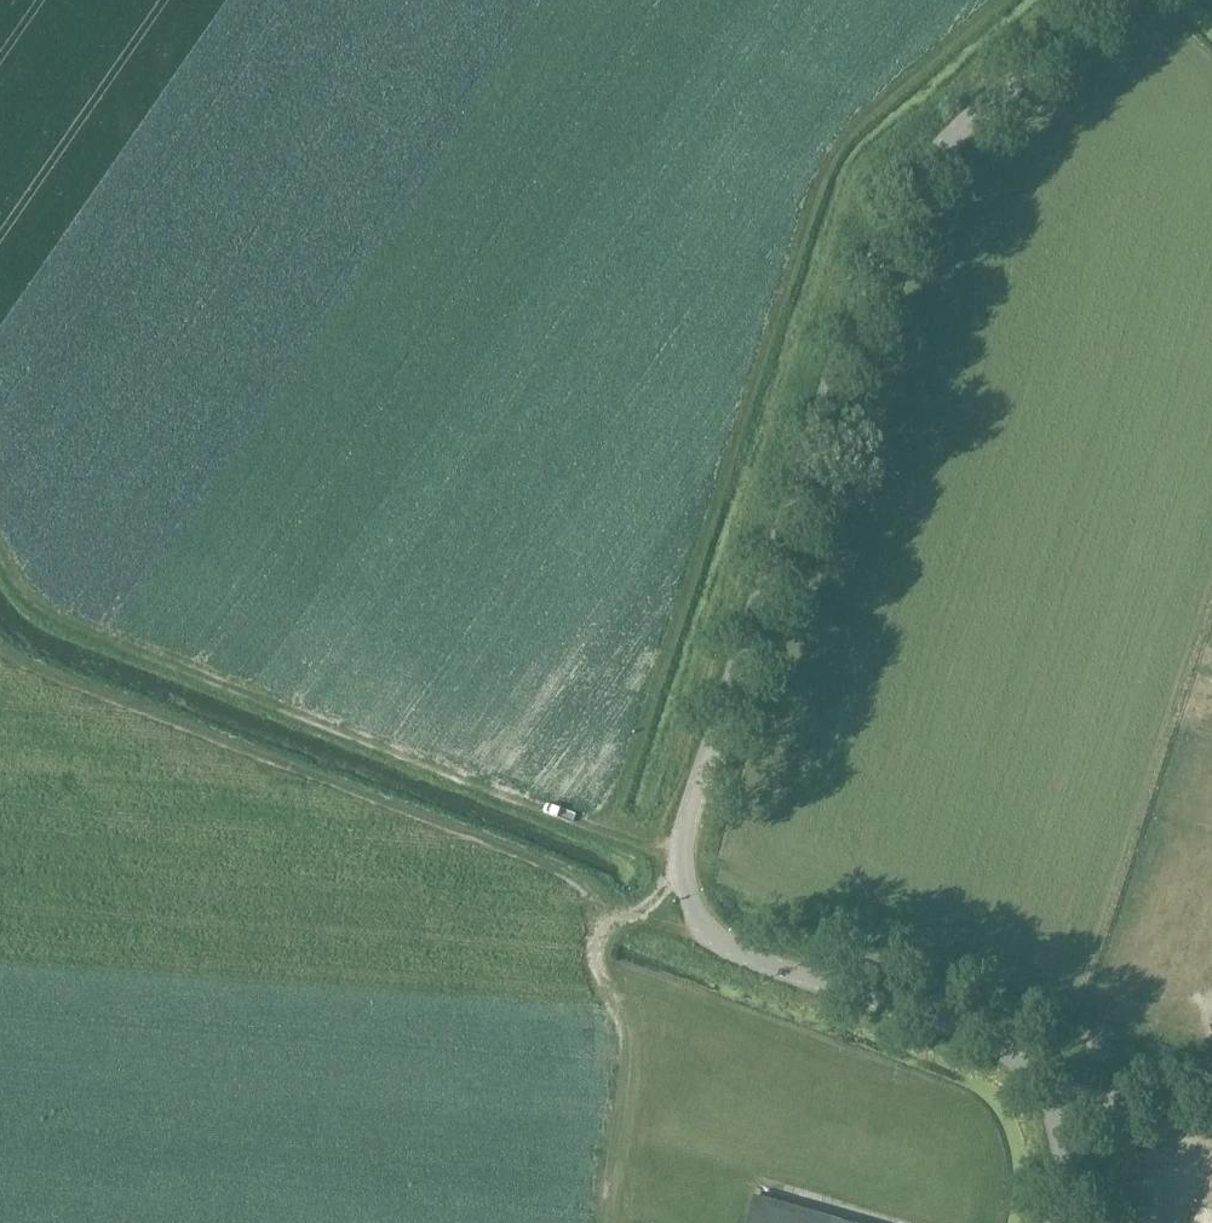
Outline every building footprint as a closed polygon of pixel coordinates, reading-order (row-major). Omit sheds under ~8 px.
[(752,1197),(745,1222),(843,1222),(752,1197)]
